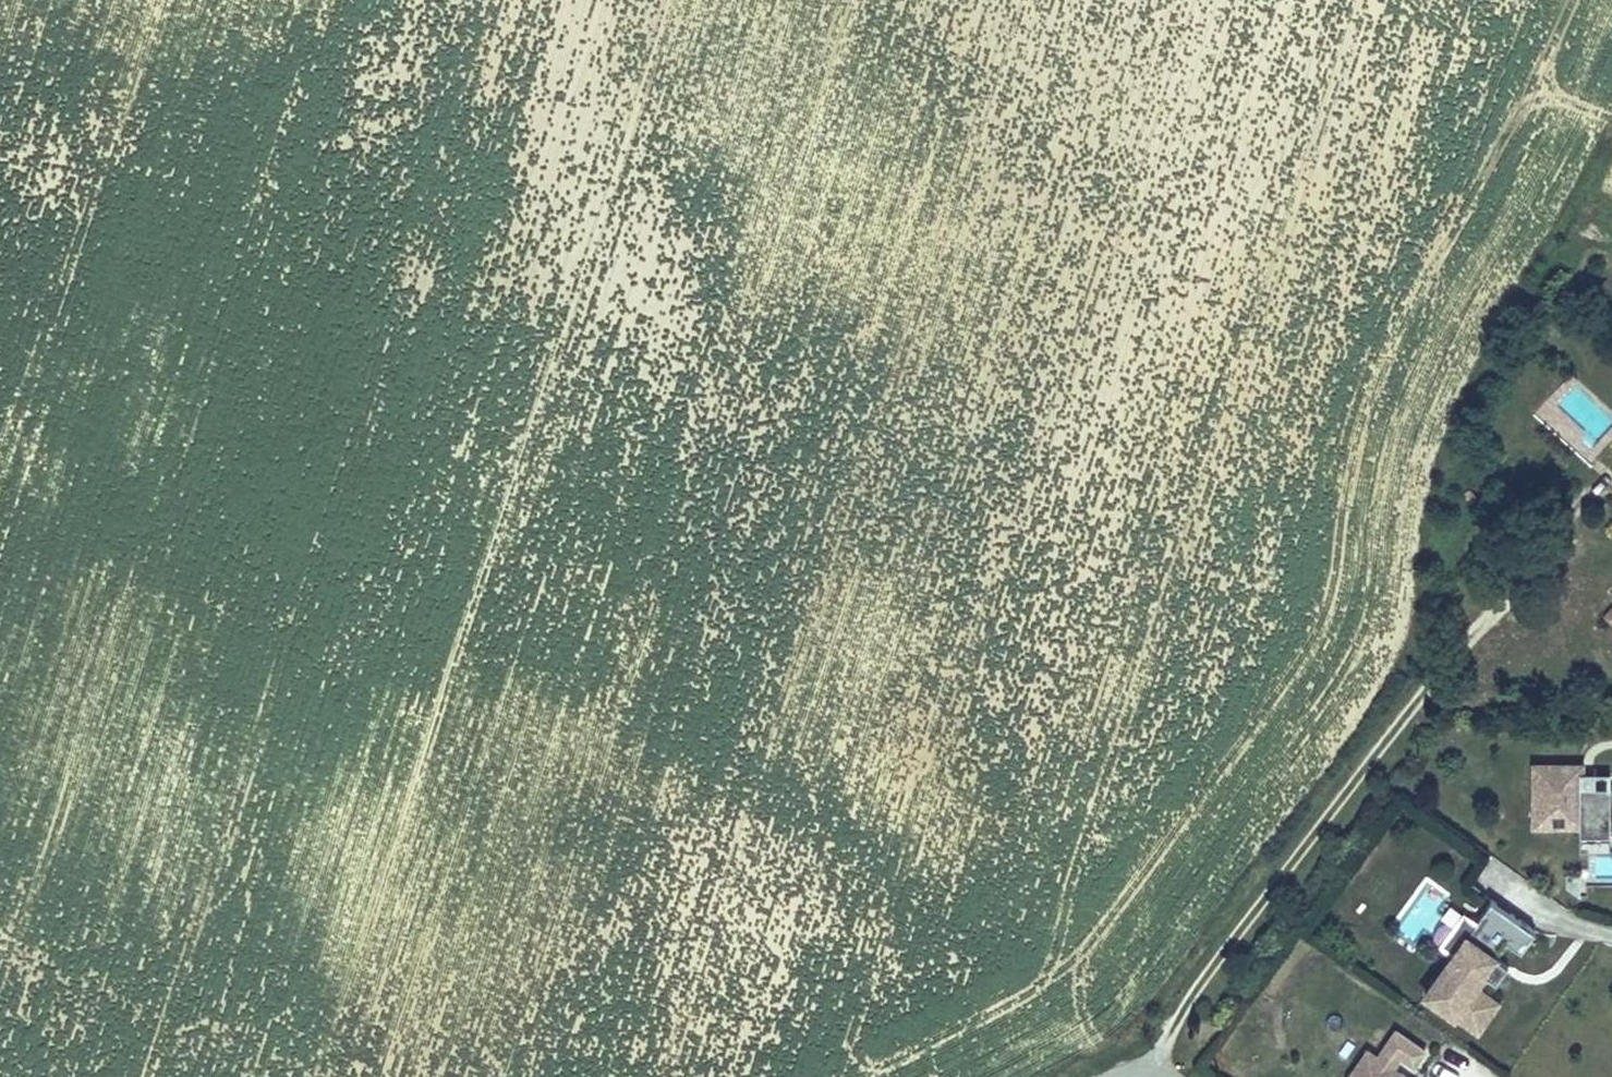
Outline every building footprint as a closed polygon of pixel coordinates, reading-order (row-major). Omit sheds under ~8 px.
[(1535,764),(1535,823),(1582,824),(1582,838),(1611,838),(1611,825),(1611,772),(1595,772),(1595,786),(1582,786),(1582,764),(1535,764)] [(1414,985),(1466,1021),(1486,992),(1463,977),(1473,962),(1485,970),(1497,954),(1486,945),(1495,931),(1510,941),(1523,922),(1479,891),(1414,985)] [(1396,1028),(1378,1055),(1367,1048),(1347,1076),(1411,1076),(1397,1067),(1403,1059),(1415,1067),(1428,1050),(1396,1028)]
